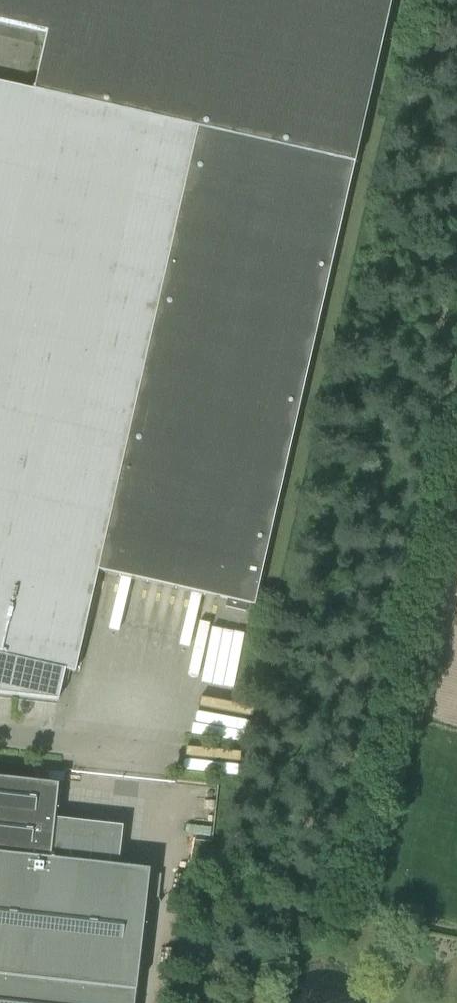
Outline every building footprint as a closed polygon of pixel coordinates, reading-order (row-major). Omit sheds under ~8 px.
[(46,32),(48,24),(365,112),(390,0),(0,0),(0,21),(46,32)] [(365,112),(48,24),(46,32),(33,90),(0,82),(0,693),(57,699),(64,669),(74,671),(97,569),(227,598),(225,607),(245,611),(247,603),(253,604),(365,112)] [(219,607),(208,660),(234,665),(245,612),(219,607)] [(143,912),(144,912),(145,904),(151,905),(154,881),(148,881),(149,871),(148,871),(148,870),(49,859),(57,783),(0,777),(0,1002),(133,1002),(143,912)]
